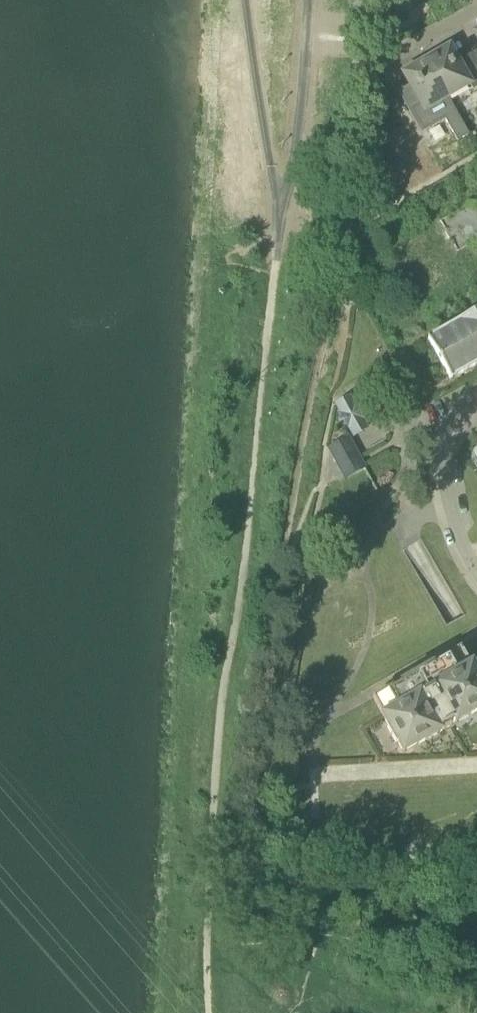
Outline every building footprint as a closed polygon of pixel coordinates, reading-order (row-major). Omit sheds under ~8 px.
[(449,48),(442,52),(441,50),(428,57),(429,59),(427,61),(447,97),(470,84),(473,90),(476,87),(476,72),(467,78),(449,48)] [(404,73),(421,104),(424,110),(447,97),(427,61),(424,62),(423,60),(410,67),(412,69),(404,73)] [(429,343),(450,380),(476,365),(476,314),(429,343)] [(366,428),(349,399),(337,405),(342,413),(339,420),(339,422),(342,427),(349,427),(354,435),(366,428)] [(447,656),(437,661),(437,663),(417,674),(448,728),(476,711),(476,677),(462,651),(449,658),(447,655),(447,656)] [(404,753),(448,728),(417,674),(397,686),(396,685),(386,691),(387,693),(374,701),(389,727),(387,729),(396,745),(398,743),(404,753)]
